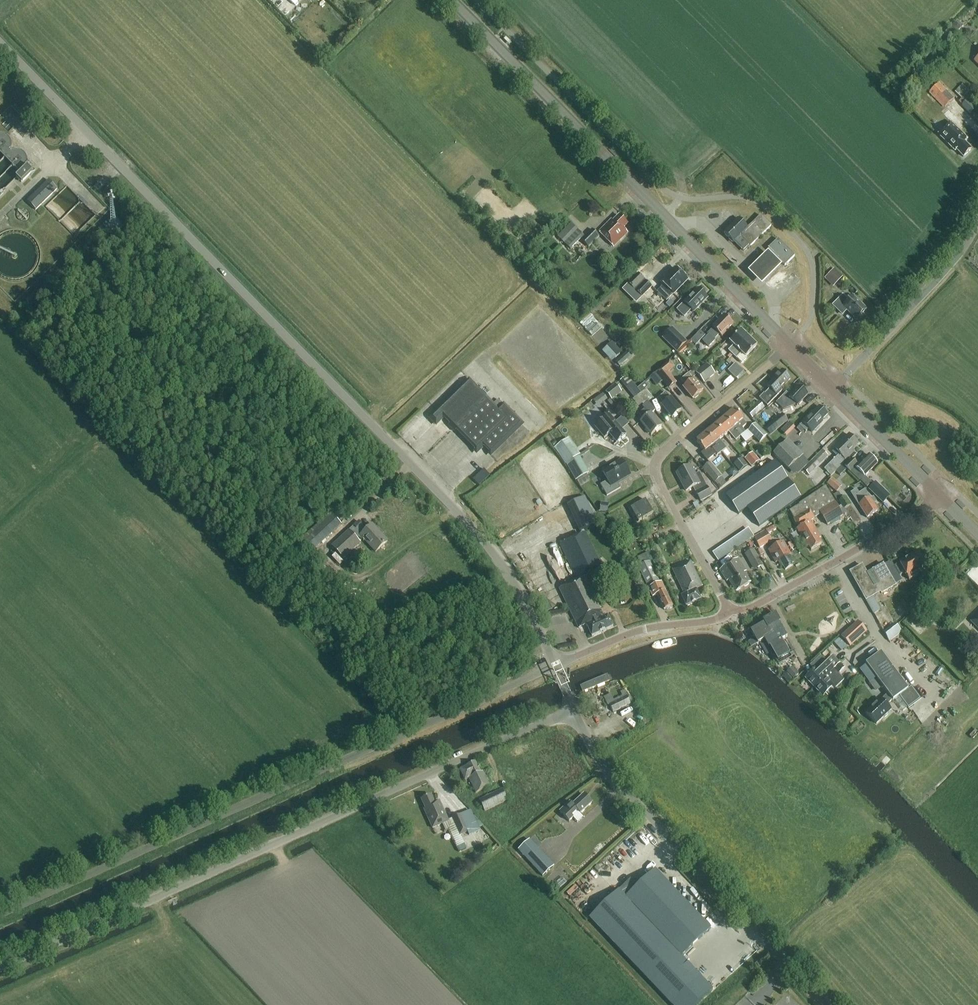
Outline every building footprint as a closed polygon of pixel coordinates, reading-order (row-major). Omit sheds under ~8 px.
[(949,41),(963,27),(957,21),(942,34),(949,41)] [(944,108),(953,98),(939,83),(929,93),(944,108)] [(970,115),(975,109),(968,101),(973,96),(962,85),(955,93),(961,99),(958,103),(962,106),(970,115)] [(948,110),(937,121),(947,132),(939,140),(943,144),(948,140),(952,144),(951,145),(963,157),(971,150),(964,143),(967,140),(956,129),(961,123),(948,110)] [(11,151),(12,149),(12,147),(12,145),(12,143),(11,141),(10,139),(6,136),(3,134),(1,134),(0,134),(0,153),(20,174),(16,178),(21,183),(27,177),(26,176),(34,168),(28,162),(28,160),(27,158),(27,156),(25,154),(23,153),(21,151),(19,151),(16,151),(13,151),(11,152),(11,151)] [(35,211),(57,190),(49,181),(27,202),(35,211)] [(627,225),(619,216),(611,224),(609,223),(599,233),(613,247),(627,233),(623,229),(627,225)] [(749,248),(771,227),(761,216),(748,229),(738,219),(724,233),(734,243),(735,242),(744,251),(748,247),(749,248)] [(564,245),(578,231),(571,224),(557,238),(564,245)] [(589,248),(599,238),(591,230),(581,241),(589,248)] [(785,267),(795,257),(778,240),(768,250),(785,267)] [(781,267),(767,254),(748,272),(762,286),(781,267)] [(673,295),(687,281),(675,269),(661,283),(663,286),(657,293),(666,302),(673,295)] [(833,287),(842,278),(834,269),(824,279),(833,287)] [(642,298),(652,287),(638,275),(628,284),(642,298)] [(707,298),(698,290),(692,296),(692,295),(684,304),(677,311),(684,318),(691,311),(692,311),(694,313),(707,298)] [(848,302),(843,297),(834,306),(842,315),(847,310),(856,320),(866,311),(852,297),(848,302)] [(721,337),(728,330),(733,325),(724,316),(712,328),(713,329),(707,335),(708,336),(702,342),(708,348),(715,341),(714,340),(719,335),(721,337)] [(596,322),(589,329),(594,334),(601,327),(596,322)] [(687,342),(672,328),(662,339),(677,353),(687,342)] [(732,355),(749,339),(741,331),(730,343),(734,347),(729,352),(732,355)] [(695,346),(704,336),(699,332),(690,342),(695,346)] [(749,339),(732,355),(736,359),(741,354),(745,358),(757,347),(749,339)] [(613,360),(620,354),(612,345),(605,351),(613,360)] [(621,367),(634,355),(630,351),(617,363),(621,367)] [(675,368),(669,361),(655,373),(669,389),(676,383),(668,374),(675,368)] [(704,384),(715,374),(707,364),(696,373),(704,384)] [(746,372),(737,364),(730,372),(738,380),(746,372)] [(777,396),(776,395),(791,380),(782,371),(767,386),(770,389),(764,395),(759,399),(767,407),(777,396)] [(693,380),(688,374),(681,380),(686,386),(683,388),(693,400),(703,392),(697,385),(698,384),(694,379),(693,380)] [(637,389),(635,387),(627,377),(623,380),(644,406),(642,407),(645,410),(639,415),(643,420),(640,423),(651,436),(662,427),(651,414),(655,411),(648,403),(653,399),(646,390),(648,387),(645,383),(637,389)] [(487,398),(470,381),(431,419),(437,425),(444,418),(455,430),(487,398)] [(622,393),(616,385),(606,393),(613,400),(622,393)] [(795,404),(797,406),(807,396),(798,387),(785,401),(782,399),(777,405),(781,409),(786,409),(789,406),(791,408),(795,404)] [(603,393),(593,400),(598,407),(608,399),(603,393)] [(672,419),(681,411),(666,393),(659,399),(664,404),(662,406),(672,419)] [(455,430),(477,452),(482,447),(491,455),(522,425),(498,400),(494,405),(487,398),(455,430)] [(763,408),(757,402),(745,413),(751,419),(763,408)] [(827,415),(819,407),(813,413),(812,412),(802,423),(802,424),(797,429),(802,434),(805,431),(806,432),(808,429),(812,433),(823,422),(822,421),(827,415)] [(725,418),(741,437),(745,433),(742,429),(747,425),(743,421),(743,420),(735,410),(725,418)] [(782,414),(764,429),(770,436),(788,422),(782,414)] [(609,415),(594,427),(604,439),(609,435),(617,443),(626,435),(609,415)] [(736,441),(741,437),(725,418),(716,426),(724,436),(731,430),(734,433),(731,435),(736,441)] [(791,421),(781,429),(786,436),(796,428),(791,421)] [(760,443),(767,436),(755,425),(748,432),(760,443)] [(717,443),(724,436),(716,426),(706,434),(721,453),(726,449),(721,443),(719,445),(717,443)] [(716,457),(721,453),(706,434),(697,442),(704,452),(701,454),(707,462),(715,456),(716,457)] [(845,460),(854,452),(852,450),(858,445),(849,435),(832,452),(837,457),(824,470),(831,476),(844,463),(843,463),(845,460)] [(566,466),(581,455),(569,439),(554,449),(566,466)] [(788,470),(802,456),(787,440),(773,454),(788,470)] [(822,450),(803,470),(809,476),(828,457),(822,450)] [(752,467),(760,460),(753,452),(745,459),(752,467)] [(865,476),(877,464),(869,456),(858,466),(852,459),(845,466),(855,477),(856,476),(867,487),(871,483),(865,476)] [(576,482),(590,474),(580,458),(567,466),(576,482)] [(734,464),(740,472),(747,466),(741,458),(734,464)] [(607,496),(620,489),(617,482),(631,475),(623,461),(603,472),(608,481),(600,485),(607,496)] [(775,462),(725,497),(737,513),(738,515),(747,509),(759,527),(800,498),(775,462)] [(720,478),(721,478),(710,464),(703,469),(714,483),(720,478)] [(695,476),(690,466),(676,474),(686,492),(694,487),(697,492),(696,493),(701,502),(712,496),(707,487),(699,473),(695,476)] [(483,470),(473,480),(479,487),(490,477),(483,470)] [(720,478),(714,483),(719,489),(725,484),(720,478)] [(836,493),(842,487),(832,478),(827,484),(836,493)] [(843,516),(825,487),(798,505),(799,506),(789,511),(794,520),(799,528),(796,529),(807,547),(808,547),(811,551),(821,545),(818,540),(821,538),(811,521),(821,515),(827,526),(843,516)] [(883,490),(876,497),(884,505),(891,498),(883,490)] [(858,495),(856,491),(851,494),(867,518),(878,511),(873,504),(874,503),(872,499),(870,500),(864,491),(858,495)] [(833,496),(838,503),(843,499),(841,496),(841,497),(838,493),(833,496)] [(844,510),(849,506),(844,499),(839,503),(844,510)] [(653,513),(645,500),(631,509),(638,522),(653,513)] [(614,519),(624,513),(621,509),(612,514),(614,519)] [(307,558),(342,526),(331,513),(296,545),(307,558)] [(573,525),(578,534),(594,526),(589,517),(573,525)] [(367,531),(359,522),(332,547),(344,559),(361,544),(360,543),(363,539),(376,553),(388,542),(373,526),(367,531)] [(764,532),(765,534),(755,540),(760,549),(772,542),(767,534),(777,528),(775,526),(764,532)] [(712,551),(718,560),(755,537),(749,528),(712,551)] [(596,555),(585,533),(560,545),(577,580),(559,589),(579,629),(586,625),(592,637),(613,626),(608,615),(604,617),(600,608),(601,608),(585,577),(602,568),(603,569),(609,566),(602,552),(596,555)] [(785,571),(793,566),(791,564),(794,563),(790,555),(791,555),(783,542),(768,551),(776,563),(780,561),(785,571)] [(754,571),(763,566),(754,550),(746,554),(754,571)] [(334,552),(330,555),(344,569),(347,566),(334,552)] [(884,566),(895,585),(902,581),(899,576),(905,574),(909,581),(918,575),(917,573),(926,569),(917,554),(906,560),(905,560),(899,563),(899,564),(894,567),(891,562),(884,566)] [(659,572),(666,569),(661,559),(655,562),(659,572)] [(750,583),(743,572),(745,570),(738,559),(720,571),(727,582),(729,581),(736,592),(750,583)] [(660,583),(650,561),(639,566),(653,597),(657,595),(664,611),(672,607),(661,582),(660,583)] [(691,563),(690,562),(672,570),(684,595),(681,597),(686,607),(701,600),(696,590),(703,587),(692,566),(694,565),(693,562),(691,563)] [(895,585),(884,566),(883,565),(867,574),(862,566),(850,573),(874,614),(880,611),(873,597),(881,593),(881,594),(895,586),(895,585)] [(764,640),(782,630),(775,615),(764,621),(766,624),(751,632),(755,639),(758,644),(764,640)] [(866,628),(848,640),(855,650),(873,638),(866,628)] [(781,641),(786,639),(787,638),(782,630),(764,640),(777,663),(789,655),(781,641)] [(834,643),(841,652),(847,646),(839,638),(834,643)] [(755,639),(748,643),(751,648),(758,644),(755,639)] [(908,690),(881,653),(866,664),(888,694),(881,700),(866,714),(876,725),(891,710),(887,706),(892,700),(893,701),(899,696),(908,709),(920,700),(911,688),(908,690)] [(824,678),(834,670),(826,662),(822,666),(821,665),(816,669),(806,679),(814,688),(824,678)] [(786,672),(792,679),(797,674),(791,667),(786,672)] [(824,678),(814,688),(823,697),(833,687),(835,689),(844,681),(834,670),(824,678)] [(609,683),(606,676),(580,686),(583,693),(609,683)] [(629,697),(628,697),(625,691),(620,693),(622,697),(614,701),(611,694),(603,698),(607,706),(609,705),(614,713),(632,704),(629,697)] [(868,756),(878,767),(887,758),(877,747),(868,756)] [(481,773),(475,762),(460,769),(465,780),(469,779),(476,793),(490,787),(483,772),(481,773)] [(485,812),(507,801),(502,790),(479,801),(485,812)] [(461,836),(470,831),(463,815),(452,820),(448,822),(439,802),(434,804),(431,796),(421,800),(425,809),(424,810),(432,829),(442,825),(445,832),(449,831),(457,848),(459,847),(462,852),(467,850),(461,836)] [(580,815),(592,804),(584,796),(574,805),(571,802),(559,813),(569,824),(574,819),(573,817),(578,812),(580,815)] [(540,854),(559,836),(551,827),(532,845),(540,854)] [(527,839),(515,850),(540,877),(552,866),(540,854),(532,845),(527,839)] [(655,870),(637,887),(625,898),(618,891),(589,919),(671,1004),(673,1004),(701,978),(681,957),(710,929),(655,870)] [(630,880),(618,891),(625,898),(637,887),(630,880)] [(737,944),(702,977),(713,989),(748,956),(737,944)]
